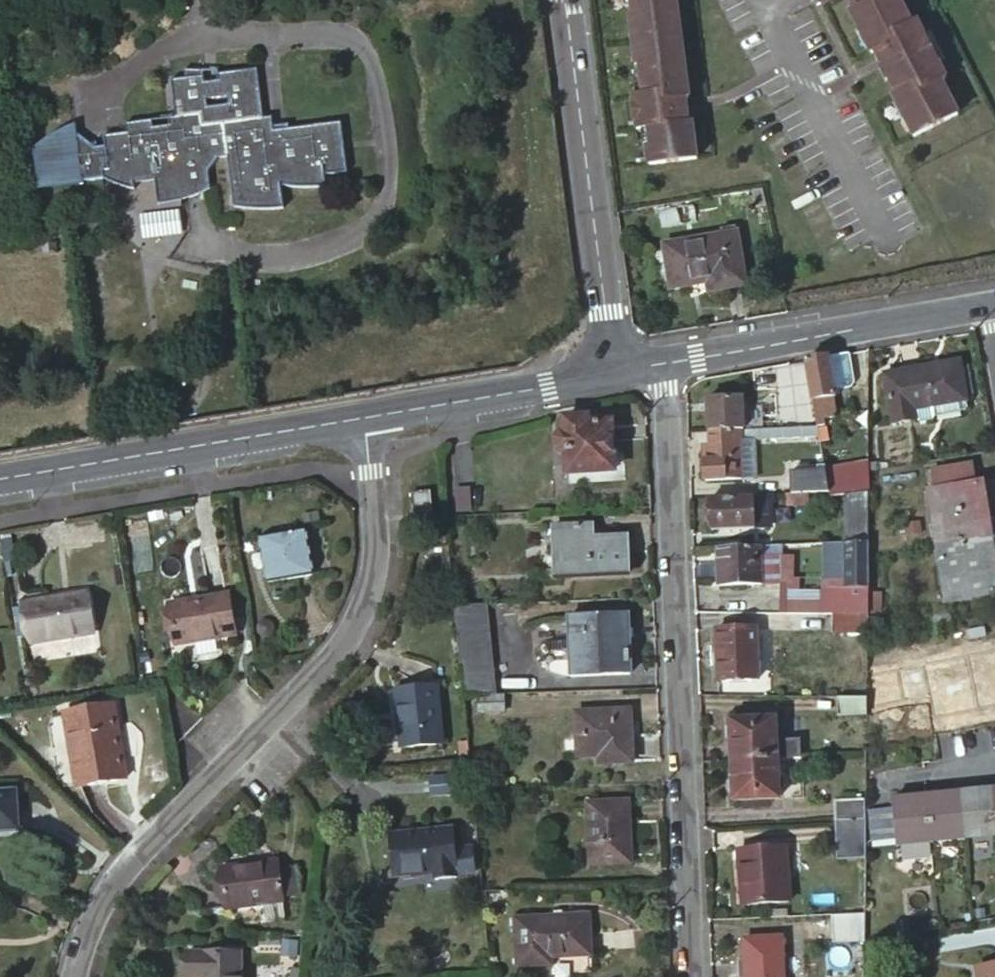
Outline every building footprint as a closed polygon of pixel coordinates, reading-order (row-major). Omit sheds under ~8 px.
[(696,158),(691,122),(688,122),(680,123),(677,99),(685,98),(688,98),(676,0),(631,0),(632,7),(634,19),(630,20),(636,66),(640,65),(642,79),(644,96),(637,97),(633,98),(637,130),(641,130),(649,129),(652,147),(647,148),(649,164),(696,158)] [(958,113),(941,80),(946,77),(938,62),(923,34),(915,18),(910,21),(900,0),(849,0),(854,9),(851,10),(860,28),(863,27),(871,42),(868,43),(872,51),(881,46),(903,89),(893,93),(898,102),(901,100),(909,116),(906,117),(915,135),(958,113)] [(871,42),(863,27),(860,28),(856,30),(864,45),(868,43),(871,42)] [(930,31),(923,34),(938,62),(945,59),(930,31)] [(207,69),(188,67),(189,76),(175,78),(179,115),(172,116),(173,124),(157,125),(156,118),(129,122),(130,132),(108,134),(109,146),(99,147),(78,130),(78,126),(73,128),(69,130),(64,133),(57,137),(50,142),(43,147),(40,150),(45,186),(107,177),(111,179),(115,181),(119,182),(123,184),(129,185),(138,189),(137,182),(159,179),(160,190),(182,188),(184,199),(188,197),(196,195),(202,193),(208,190),(214,187),(212,169),(221,158),(220,156),(231,155),(237,205),(244,206),(251,206),(257,207),(263,208),(269,208),(276,207),(283,207),(287,207),(285,184),(289,184),(294,185),(301,186),(308,186),(317,185),(323,186),(330,185),(329,174),(351,170),(344,120),(292,127),(292,122),(276,124),(275,129),(269,130),(263,123),(259,124),(259,117),(266,116),(260,67),(220,71),(222,83),(208,85),(207,69)] [(644,96),(642,79),(635,79),(637,97),(644,96)] [(688,122),(685,98),(677,99),(680,123),(688,122)] [(909,116),(901,100),(898,102),(894,104),(902,119),(906,117),(909,116)] [(649,129),(641,130),(644,148),(647,148),(652,147),(649,129)] [(139,213),(141,236),(180,232),(177,209),(139,213)] [(742,283),(733,225),(719,228),(720,234),(663,245),(670,287),(707,280),(708,289),(742,283)] [(804,360),(814,425),(820,424),(819,418),(832,416),(828,398),(833,397),(826,356),(804,360)] [(965,399),(958,357),(887,369),(896,418),(917,414),(920,416),(934,414),(936,411),(935,403),(965,399)] [(741,398),(709,400),(711,431),(743,429),(741,398)] [(966,406),(965,399),(935,403),(936,411),(966,406)] [(613,469),(611,422),(587,424),(587,415),(565,417),(565,433),(560,433),(556,436),(556,447),(560,449),(565,449),(567,471),(613,469)] [(816,437),(814,425),(743,429),(711,431),(712,449),(706,449),(709,478),(745,476),(743,441),(816,437)] [(867,491),(867,469),(867,462),(850,462),(821,468),(822,470),(825,491),(826,495),(847,493),(867,491)] [(801,493),(825,491),(822,470),(786,472),(787,493),(801,493)] [(978,481),(927,489),(936,545),(986,538),(978,481)] [(866,539),(867,491),(847,493),(847,540),(866,539)] [(430,510),(429,492),(412,493),(413,511),(430,510)] [(801,493),(787,493),(785,494),(785,506),(800,506),(801,493)] [(773,503),(773,495),(760,496),(760,502),(753,502),(754,529),(766,528),(771,524),(770,504),(773,503)] [(713,532),(754,529),(753,502),(760,502),(760,496),(712,499),(713,532)] [(629,573),(628,536),(588,537),(588,524),(555,526),(558,577),(629,573)] [(311,574),(303,530),(259,537),(266,580),(311,574)] [(986,538),(936,545),(944,600),(994,592),(986,538)] [(867,590),(867,555),(866,539),(847,540),(762,546),(764,585),(783,585),(782,612),(786,612),(833,613),(866,613),(867,590)] [(762,546),(720,548),(722,587),(764,585),(762,546)] [(880,591),(867,590),(866,613),(879,613),(880,591)] [(236,633),(229,595),(207,598),(207,600),(191,602),(191,601),(171,604),(177,643),(236,633)] [(486,603),(454,604),(463,695),(465,695),(493,694),(486,603)] [(631,673),(629,613),(572,614),(574,675),(631,673)] [(866,633),(866,613),(833,613),(833,632),(866,633)] [(100,663),(93,622),(34,632),(41,673),(100,663)] [(761,680),(760,629),(720,631),(722,682),(761,680)] [(442,744),(437,687),(396,690),(400,748),(442,744)] [(507,711),(507,694),(493,694),(465,695),(466,712),(507,711)] [(866,716),(866,695),(839,695),(838,715),(866,716)] [(127,775),(115,706),(65,715),(69,739),(73,738),(80,783),(127,775)] [(634,763),(632,711),(575,713),(576,758),(609,757),(609,764),(634,763)] [(777,720),(731,721),(733,762),(778,759),(801,758),(801,739),(777,740),(777,720)] [(778,759),(733,762),(734,801),(779,799),(778,759)] [(964,827),(965,841),(994,838),(994,800),(994,790),(962,793),(964,827)] [(26,833),(23,793),(0,796),(0,836),(26,833)] [(965,841),(964,827),(962,793),(928,797),(928,799),(932,845),(965,841)] [(928,799),(928,797),(892,800),(895,848),(932,845),(928,799)] [(863,801),(835,802),(835,821),(863,820),(863,801)] [(635,863),(633,802),(590,803),(591,864),(635,863)] [(863,820),(835,821),(837,860),(864,859),(863,820)] [(450,851),(447,830),(387,840),(394,879),(432,872),(433,881),(455,877),(455,875),(472,871),(468,848),(450,851)] [(791,902),(789,848),(741,851),(744,904),(791,902)] [(281,871),(280,863),(222,868),(227,910),(284,904),(284,898),(281,871)] [(300,897),(297,870),(281,871),(284,898),(300,897)] [(592,954),(591,913),(516,916),(519,965),(553,964),(552,956),(592,954)] [(863,914),(832,916),(833,942),(864,941),(863,914)] [(783,940),(746,941),(747,976),(785,976),(783,940)] [(242,958),(189,959),(189,976),(242,976),(242,958)] [(984,976),(994,976),(994,966),(982,969),(984,976)]
